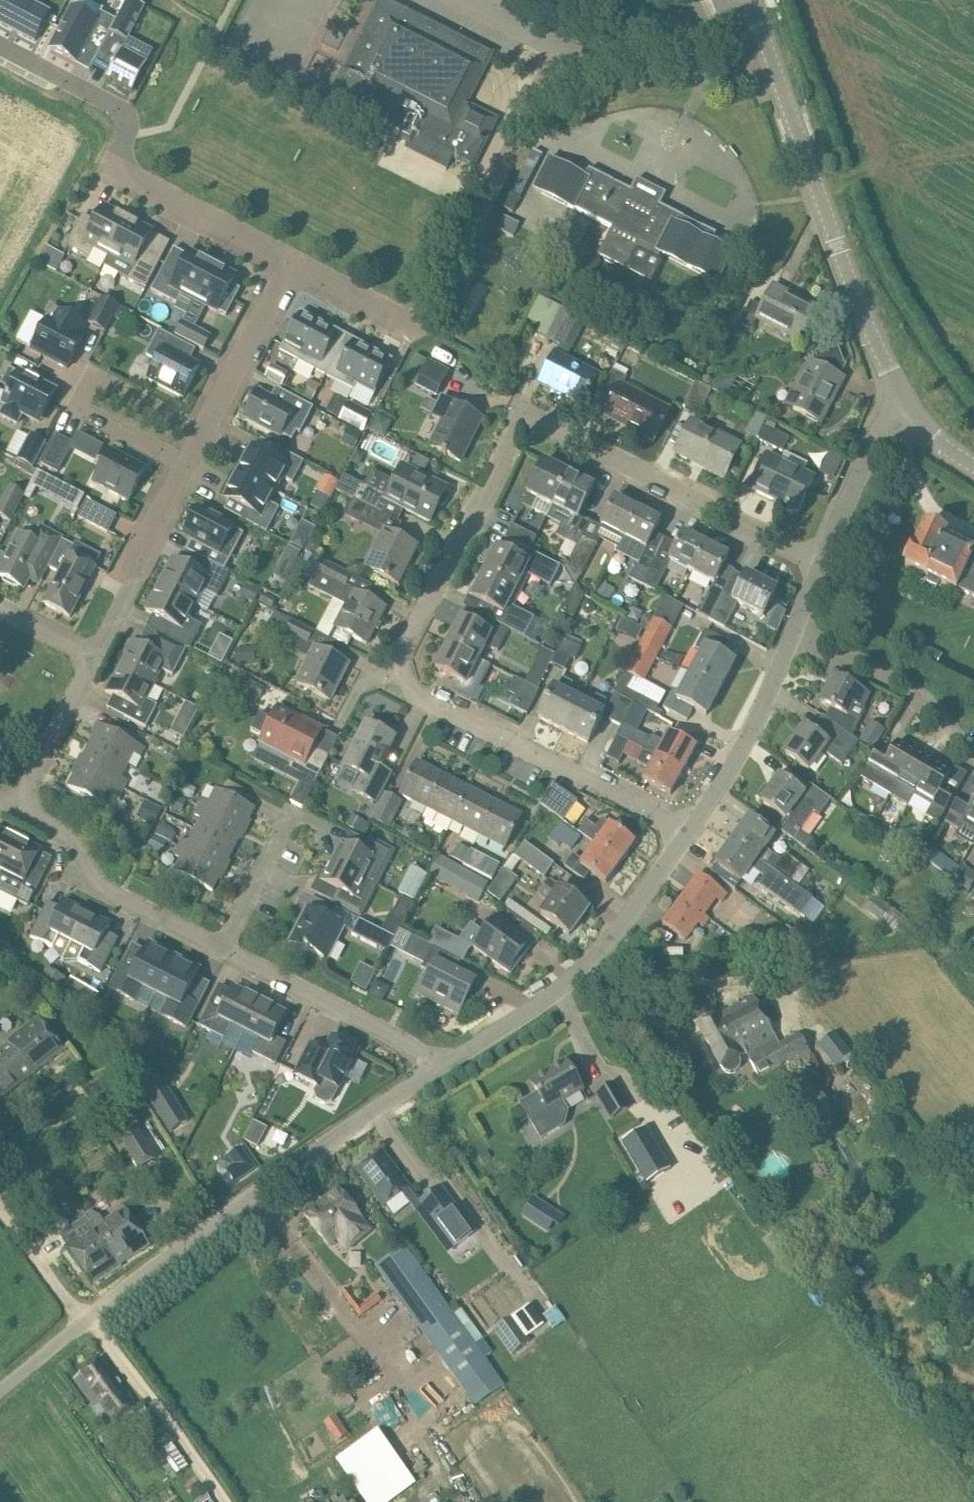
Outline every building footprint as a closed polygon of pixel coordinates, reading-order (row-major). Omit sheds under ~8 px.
[(26,0),(0,0),(0,22),(35,41),(50,13),(26,0)] [(132,92),(148,62),(123,49),(146,7),(133,0),(127,0),(116,20),(99,52),(95,61),(111,69),(106,78),(132,92)] [(347,68),(330,102),(409,143),(408,146),(440,163),(445,152),(461,160),(472,139),(483,144),(495,121),(464,105),(469,96),(460,92),(466,79),(475,84),(490,54),(383,0),(381,0),(347,68)] [(116,20),(101,12),(96,21),(72,8),(51,49),(76,62),(85,45),(99,52),(116,20)] [(581,176),(550,161),(536,189),(574,209),(612,228),(598,256),(651,282),(662,261),(658,259),(660,255),(673,261),(674,259),(701,274),(700,275),(715,283),(731,250),(711,241),(715,234),(659,206),(666,194),(636,179),(631,190),(590,170),(581,176)] [(520,198),(511,194),(504,208),(513,212),(520,198)] [(109,256),(128,220),(104,208),(93,228),(80,221),(66,247),(89,259),(95,248),(109,256)] [(519,224),(504,217),(503,219),(498,230),(513,237),(519,224)] [(152,233),(128,220),(109,256),(123,263),(117,274),(141,287),(154,261),(141,254),(152,233)] [(183,294),(194,300),(215,262),(202,255),(200,258),(189,253),(179,272),(166,265),(152,292),(177,305),(183,294)] [(215,262),(194,300),(218,313),(218,312),(227,316),(235,301),(226,297),(236,277),(225,272),(227,268),(215,262)] [(817,310),(772,287),(762,308),(751,302),(739,325),(751,331),(757,319),(788,335),(791,330),(803,336),(817,310)] [(587,320),(539,296),(527,320),(541,327),(538,333),(547,337),(546,338),(572,351),(587,320)] [(118,306),(103,298),(90,324),(105,331),(118,306)] [(85,325),(59,311),(52,324),(48,321),(40,335),(38,334),(31,346),(34,348),(32,351),(67,369),(83,340),(79,337),(85,325)] [(280,352),(299,362),(320,321),(301,311),(280,352)] [(320,321),(299,362),(326,376),(345,340),(335,335),(337,332),(338,332),(339,331),(320,321)] [(211,337),(183,322),(176,336),(204,351),(211,337)] [(188,347),(160,332),(147,356),(157,362),(148,380),(183,399),(200,367),(182,358),(188,347)] [(345,340),(326,376),(354,391),(357,386),(356,385),(374,350),(355,340),(355,341),(356,342),(354,345),(345,340)] [(844,364),(837,346),(815,353),(818,360),(816,365),(810,362),(794,394),(799,397),(793,410),(820,423),(843,379),(836,376),(842,364),(844,364)] [(379,352),(374,350),(356,385),(357,386),(375,395),(394,360),(387,356),(386,357),(378,353),(379,352)] [(598,375),(555,354),(540,382),(583,404),(598,375)] [(416,384),(427,362),(415,356),(403,378),(416,384)] [(424,369),(416,384),(439,396),(451,372),(428,361),(424,369)] [(267,375),(283,385),(291,373),(275,363),(267,375)] [(55,393),(9,368),(1,385),(11,391),(4,404),(7,405),(1,416),(17,425),(23,414),(40,423),(55,393)] [(627,377),(613,370),(599,398),(611,404),(605,416),(653,440),(669,410),(623,386),(627,377)] [(712,390),(696,382),(683,407),(699,415),(712,390)] [(286,407),(259,393),(246,418),(281,436),(282,435),(292,441),(297,432),(300,434),(314,408),(291,396),(286,407)] [(346,401),(334,395),(326,411),(338,417),(346,401)] [(483,418),(442,398),(433,416),(443,421),(430,445),(461,461),(483,418)] [(372,415),(360,408),(351,425),(364,431),(372,415)] [(740,447),(691,422),(676,452),(724,477),(740,447)] [(789,437),(764,425),(757,439),(782,452),(789,437)] [(361,436),(348,429),(341,442),(354,449),(361,436)] [(73,445),(56,435),(41,464),(58,473),(73,445)] [(372,436),(365,449),(379,456),(385,443),(372,436)] [(45,444),(31,437),(19,460),(33,467),(45,444)] [(239,473),(275,491),(282,477),(293,483),(304,462),(279,449),(273,459),(252,448),(239,473)] [(146,470),(111,451),(94,483),(129,501),(146,470)] [(830,451),(823,473),(840,478),(846,456),(830,451)] [(813,479),(767,456),(751,488),(797,511),(813,479)] [(552,506),(569,474),(544,461),(528,493),(528,494),(522,504),(532,509),(538,499),(552,506)] [(336,490),(353,499),(391,518),(382,513),(388,500),(405,509),(430,522),(438,505),(442,507),(445,506),(449,498),(448,494),(445,493),(447,488),(403,466),(387,496),(344,474),(340,482),(336,490)] [(269,503),(275,491),(239,473),(226,498),(248,509),(242,520),(267,533),(280,509),(269,503)] [(569,474),(552,506),(553,507),(550,512),(564,519),(556,535),(577,546),(582,536),(590,521),(579,515),(594,487),(569,474)] [(336,490),(340,482),(326,475),(318,491),(332,498),(336,490)] [(25,478),(20,487),(15,484),(12,489),(9,487),(0,506),(0,517),(11,522),(31,481),(25,478)] [(85,496),(66,486),(57,503),(76,512),(85,496)] [(623,537),(638,509),(615,498),(601,525),(600,525),(594,536),(618,548),(623,537)] [(391,518),(353,499),(345,515),(376,532),(385,515),(391,518)] [(116,517),(88,502),(79,518),(108,533),(116,517)] [(643,586),(656,561),(643,554),(660,521),(638,509),(623,537),(618,548),(615,552),(637,563),(629,578),(643,586)] [(202,557),(226,569),(244,534),(198,510),(194,517),(191,515),(182,532),(186,534),(185,535),(208,547),(202,557)] [(505,538),(530,550),(537,537),(512,524),(505,538)] [(932,524),(929,530),(926,528),(914,550),(914,549),(905,567),(929,578),(927,583),(937,588),(939,582),(956,590),(957,589),(973,597),(973,556),(973,555),(944,540),(945,537),(941,535),(944,529),(932,524)] [(50,568),(53,561),(64,541),(64,539),(44,529),(37,543),(20,534),(0,573),(0,576),(25,589),(31,579),(41,584),(50,568)] [(417,547),(385,530),(366,567),(398,584),(417,547)] [(669,561),(692,572),(706,545),(683,533),(669,561)] [(582,536),(577,546),(566,567),(577,583),(597,544),(582,536)] [(64,541),(53,561),(50,568),(60,573),(44,605),(70,619),(95,569),(69,556),(74,546),(64,541)] [(303,553),(288,545),(280,559),(295,567),(303,553)] [(729,556),(706,545),(692,572),(714,584),(729,556)] [(484,572),(516,588),(524,572),(550,585),(560,565),(530,550),(524,561),(497,547),(484,572)] [(352,575),(322,559),(322,560),(308,552),(299,569),(314,576),(309,587),(346,605),(335,627),(367,644),(386,607),(351,589),(352,588),(347,586),(352,575)] [(161,585),(197,603),(203,590),(218,598),(230,574),(225,571),(226,569),(202,557),(202,558),(197,555),(196,556),(206,561),(200,574),(174,561),(161,585)] [(656,561),(643,586),(655,592),(668,567),(656,561)] [(494,622),(509,630),(524,638),(534,618),(508,605),(516,588),(484,572),(472,598),(499,611),(494,622)] [(734,573),(724,593),(716,608),(732,616),(738,604),(763,617),(777,590),(746,575),(745,578),(734,573)] [(189,619),(197,603),(161,585),(147,612),(173,626),(167,638),(191,650),(203,626),(189,619)] [(258,591),(245,585),(240,596),(253,603),(258,591)] [(564,611),(576,617),(588,593),(576,587),(564,611)] [(710,620),(716,608),(724,593),(711,587),(699,614),(710,620)] [(277,600),(264,593),(259,602),(272,610),(277,600)] [(292,621),(281,615),(274,627),(285,633),(307,645),(314,633),(292,621)] [(646,637),(641,646),(658,656),(673,628),(654,618),(648,630),(642,627),(639,633),(646,637)] [(498,651),(509,630),(494,622),(489,620),(483,630),(461,619),(448,644),(479,659),(486,645),(498,651)] [(702,653),(691,673),(720,689),(735,662),(722,656),(729,643),(705,631),(695,649),(702,653)] [(581,649),(563,641),(552,665),(565,671),(571,659),(576,661),(581,649)] [(121,669),(154,686),(161,671),(173,677),(184,654),(163,643),(157,656),(131,643),(125,655),(127,657),(121,669)] [(479,660),(479,659),(448,644),(435,669),(466,684),(479,690),(491,666),(479,660)] [(658,656),(641,646),(616,694),(634,704),(650,712),(659,717),(662,712),(657,710),(666,693),(644,681),(658,656)] [(239,648),(238,660),(255,660),(256,648),(239,648)] [(348,665),(315,648),(297,683),(330,700),(348,665)] [(209,658),(223,665),(227,656),(214,649),(209,658)] [(536,665),(548,671),(556,655),(544,649),(536,665)] [(667,658),(686,664),(689,656),(669,650),(667,658)] [(154,686),(121,669),(114,681),(112,680),(106,693),(131,706),(125,718),(146,729),(158,706),(146,701),(154,686)] [(706,715),(720,689),(691,673),(680,694),(673,690),(663,708),(687,721),(693,709),(706,715)] [(869,694),(834,675),(820,701),(831,707),(826,717),(852,736),(860,721),(848,714),(854,703),(862,707),(869,694)] [(268,685),(251,677),(249,680),(248,680),(243,691),(244,691),(240,701),(254,707),(258,699),(260,700),(268,685)] [(539,718),(564,731),(580,701),(568,694),(573,684),(563,678),(558,689),(555,687),(539,718)] [(539,691),(525,683),(513,708),(527,715),(539,691)] [(623,725),(629,714),(634,704),(616,694),(611,704),(616,707),(610,721),(622,727),(623,725)] [(591,707),(580,701),(564,731),(588,744),(604,713),(601,712),(607,701),(597,696),(591,707)] [(186,702),(181,712),(195,719),(200,709),(186,702)] [(305,724),(277,710),(260,743),(293,760),(288,769),(303,776),(291,801),(303,808),(316,783),(330,756),(314,748),(323,730),(306,722),(305,724)] [(886,731),(870,722),(859,742),(875,751),(886,731)] [(394,738),(366,723),(344,766),(362,775),(354,791),(375,802),(390,773),(379,768),(394,738)] [(622,727),(617,736),(630,743),(645,751),(683,772),(696,748),(668,733),(664,742),(653,736),(648,738),(636,731),(623,725),(622,727)] [(100,726),(90,746),(128,766),(134,754),(141,757),(145,748),(100,726)] [(858,742),(838,728),(832,736),(833,736),(826,745),(804,729),(795,741),(793,739),(789,740),(784,747),(785,750),(788,752),(785,755),(808,772),(822,753),(841,766),(852,751),(858,742)] [(625,752),(630,743),(617,736),(606,757),(618,764),(625,752)] [(896,784),(916,751),(898,740),(890,752),(879,745),(861,776),(891,794),(897,784),(896,784)] [(90,746),(79,767),(124,790),(128,782),(122,778),(128,766),(90,746)] [(640,760),(639,762),(650,767),(643,780),(671,795),(683,772),(645,751),(640,760)] [(913,794),(933,762),(916,751),(896,784),(897,784),(913,794)] [(186,758),(175,752),(169,763),(180,769),(186,758)] [(951,773),(933,762),(913,794),(931,805),(925,815),(938,822),(956,792),(944,785),(951,773)] [(398,798),(426,812),(442,777),(414,764),(398,798)] [(120,797),(124,790),(79,767),(69,788),(107,807),(114,794),(120,797)] [(469,790),(442,777),(426,812),(453,824),(469,790)] [(803,794),(780,777),(771,788),(768,786),(764,787),(758,795),(758,799),(762,801),(761,802),(786,820),(784,822),(799,833),(814,812),(819,815),(830,800),(809,785),(803,794)] [(195,789),(183,782),(177,793),(190,799),(195,789)] [(578,802),(552,783),(541,805),(563,822),(578,802)] [(204,799),(200,806),(244,829),(255,808),(217,789),(210,802),(204,799)] [(469,790),(453,824),(479,837),(496,803),(469,790)] [(402,802),(384,793),(371,819),(390,828),(402,802)] [(186,802),(174,795),(168,806),(181,812),(186,802)] [(973,831),(973,800),(972,803),(960,796),(943,822),(956,829),(960,823),(973,831)] [(161,809),(145,801),(136,818),(152,826),(161,809)] [(496,803),(479,837),(505,850),(523,816),(496,803)] [(234,850),(244,829),(200,806),(196,815),(202,818),(196,830),(234,850)] [(873,826),(877,820),(873,817),(868,823),(873,826)] [(578,833),(595,845),(621,863),(635,843),(602,819),(596,828),(586,821),(578,833)] [(797,888),(798,887),(810,871),(786,854),(781,861),(765,849),(774,836),(749,819),(733,842),(797,888)] [(581,837),(560,822),(548,838),(559,846),(561,843),(571,850),(581,837)] [(158,827),(154,835),(163,840),(167,842),(171,844),(175,836),(172,829),(164,826),(158,827)] [(20,840),(0,830),(0,880),(20,840)] [(224,870),(234,850),(196,830),(189,843),(183,839),(179,848),(224,870)] [(163,840),(154,835),(148,848),(161,854),(167,842),(163,840)] [(20,840),(0,880),(0,892),(29,907),(44,877),(32,871),(42,851),(20,840)] [(331,861),(377,884),(393,852),(369,841),(364,852),(341,841),(331,861)] [(471,850),(455,842),(448,854),(464,863),(471,850)] [(804,891),(798,887),(797,888),(733,842),(717,864),(741,881),(751,868),(767,879),(762,887),(792,908),(804,891)] [(554,865),(525,843),(515,857),(544,878),(554,865)] [(621,863),(595,845),(583,862),(573,855),(565,867),(584,881),(590,872),(606,883),(621,863)] [(881,848),(880,854),(883,859),(889,861),(893,858),(895,851),(892,847),(886,845),(881,848)] [(224,870),(179,848),(175,855),(181,858),(175,871),(213,891),(224,870)] [(927,859),(951,873),(957,862),(933,848),(927,859)] [(433,867),(429,874),(445,883),(455,865),(439,856),(433,867)] [(361,916),(377,884),(331,861),(321,881),(339,890),(333,902),(361,916)] [(428,876),(410,866),(397,891),(415,901),(428,876)] [(504,902),(521,876),(506,867),(490,893),(504,902)] [(972,877),(957,867),(954,871),(950,877),(964,888),(972,877)] [(699,875),(681,900),(704,916),(716,899),(721,903),(727,895),(699,875)] [(489,883),(479,878),(469,896),(479,902),(489,883)] [(560,889),(549,882),(540,895),(551,902),(542,915),(569,935),(588,909),(560,889)] [(905,921),(874,897),(864,909),(895,933),(905,921)] [(704,916),(681,900),(663,925),(685,941),(698,924),(704,927),(709,920),(704,916)] [(73,943),(89,912),(66,901),(59,914),(47,908),(32,938),(55,949),(61,937),(73,943)] [(345,926),(308,908),(290,941),(309,951),(310,949),(329,959),(345,926)] [(89,912),(73,943),(85,949),(79,961),(102,973),(117,943),(105,937),(112,924),(89,912)] [(481,931),(472,944),(474,945),(511,972),(533,942),(494,914),(481,931)] [(377,928),(396,937),(400,929),(402,924),(384,915),(377,928)] [(396,937),(377,928),(360,919),(352,934),(377,946),(387,952),(391,947),(396,937)] [(436,928),(429,943),(434,946),(461,959),(466,949),(459,945),(461,941),(460,940),(436,928)] [(434,946),(429,943),(428,943),(413,936),(405,954),(425,964),(427,959),(434,946)] [(6,958),(11,948),(0,941),(0,954),(6,958)] [(157,994),(176,956),(161,949),(159,953),(148,947),(135,973),(123,967),(111,989),(136,1001),(143,987),(157,994)] [(15,950),(9,961),(19,967),(25,956),(15,950)] [(190,964),(176,956),(157,994),(170,1001),(163,1015),(188,1028),(199,1005),(186,999),(200,973),(189,967),(190,964)] [(430,972),(420,993),(459,1012),(475,980),(436,961),(434,963),(430,972)] [(353,983),(370,991),(380,970),(362,962),(353,983)] [(40,980),(51,987),(57,976),(46,970),(40,980)] [(65,981),(57,976),(51,987),(59,991),(65,981)] [(246,1030),(261,1000),(235,987),(224,1010),(211,1004),(200,1025),(225,1038),(232,1023),(246,1030)] [(783,1042),(757,996),(704,1025),(727,1065),(722,1067),(724,1071),(730,1073),(736,1072),(740,1068),(741,1065),(742,1062),(739,1058),(747,1054),(760,1078),(797,1057),(800,1061),(812,1055),(800,1033),(783,1042)] [(261,1000),(246,1030),(261,1038),(254,1052),(277,1064),(287,1042),(275,1036),(287,1013),(261,1000)] [(0,1051),(0,1055),(8,1065),(16,1058),(31,1076),(66,1048),(41,1018),(0,1051)] [(851,1054),(835,1033),(819,1045),(836,1066),(851,1054)] [(296,1074),(318,1085),(315,1092),(317,1098),(327,1103),(333,1101),(340,1087),(359,1050),(333,1036),(323,1056),(308,1049),(296,1074)] [(31,1076),(16,1058),(8,1065),(0,1055),(0,1101),(31,1076)] [(532,1080),(539,1092),(519,1103),(541,1140),(564,1126),(568,1111),(562,1100),(583,1087),(566,1060),(532,1080)] [(631,1109),(615,1082),(595,1095),(610,1121),(631,1109)] [(817,1091),(814,1086),(789,1101),(792,1106),(791,1107),(809,1136),(838,1119),(820,1089),(817,1091)] [(156,1105),(175,1133),(191,1122),(173,1094),(156,1105)] [(157,1159),(135,1124),(117,1135),(139,1170),(157,1159)] [(670,1169),(646,1129),(623,1142),(647,1183),(670,1169)] [(242,1148),(229,1157),(235,1164),(227,1170),(236,1183),(257,1168),(242,1148)] [(411,1198),(417,1193),(385,1151),(360,1169),(386,1204),(405,1190),(411,1198)] [(477,1231),(442,1184),(421,1200),(456,1247),(477,1231)] [(81,1207),(68,1185),(55,1193),(67,1215),(81,1207)] [(373,1227),(364,1217),(366,1216),(341,1187),(306,1214),(332,1243),(340,1236),(348,1247),(373,1227)] [(547,1205),(534,1197),(521,1215),(534,1224),(547,1205)] [(97,1228),(123,1264),(151,1245),(127,1208),(97,1228)] [(124,1265),(123,1264),(97,1228),(70,1246),(95,1285),(124,1265)] [(455,1313),(406,1245),(378,1266),(426,1334),(462,1387),(490,1366),(455,1313)] [(530,1342),(511,1317),(493,1331),(511,1356),(530,1342)] [(138,1407),(104,1361),(78,1380),(113,1429),(138,1407)] [(397,1457),(377,1430),(358,1444),(377,1471),(397,1457)]
